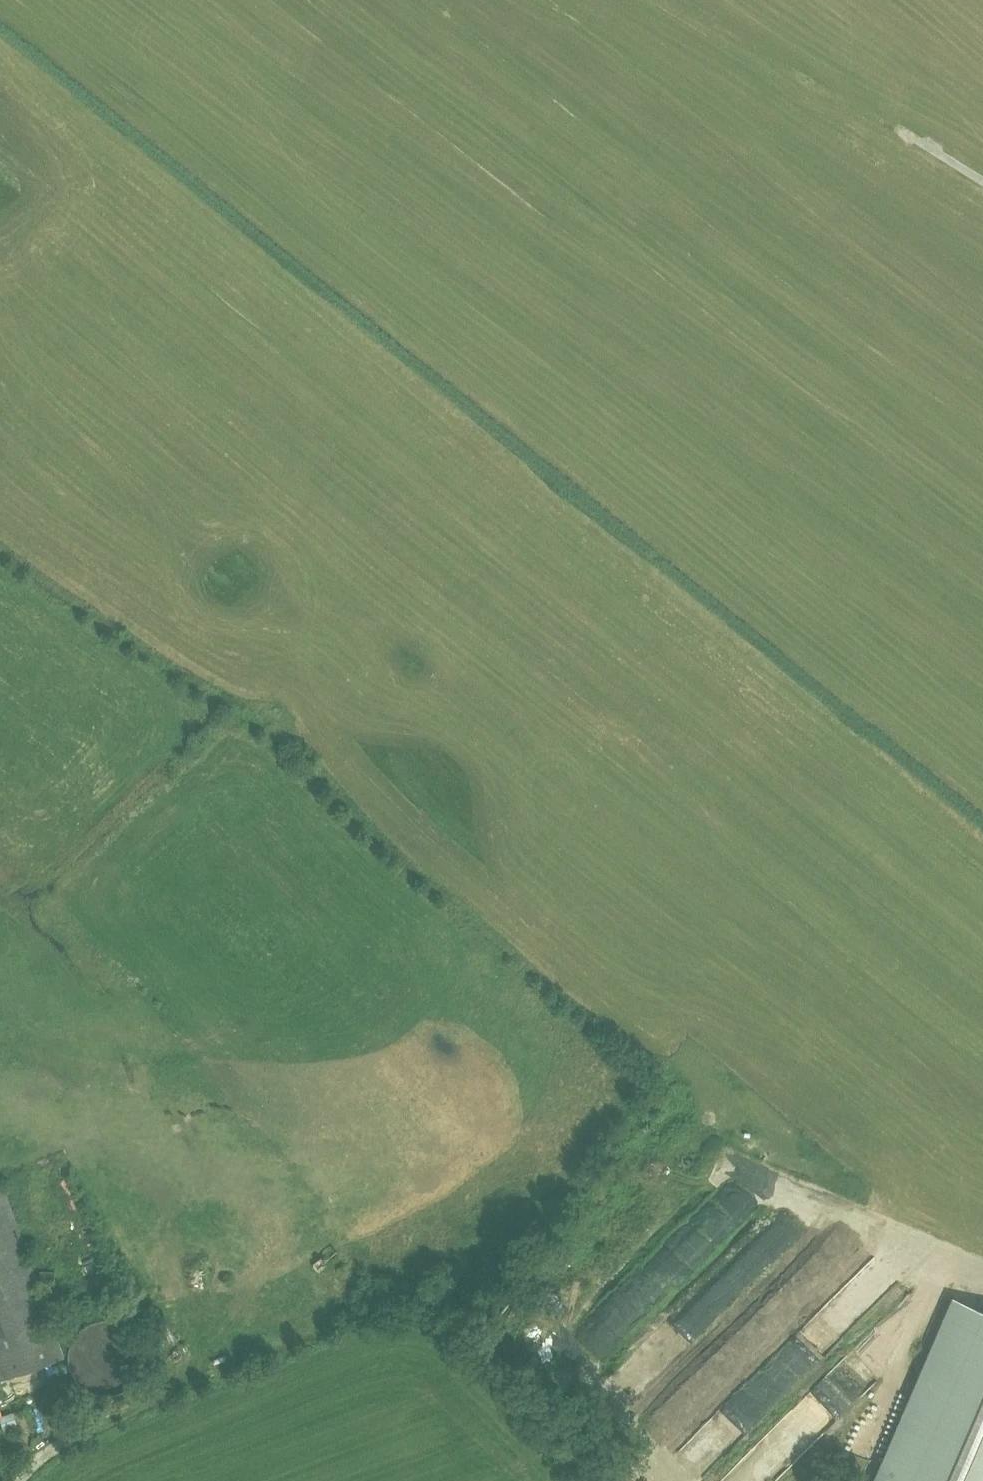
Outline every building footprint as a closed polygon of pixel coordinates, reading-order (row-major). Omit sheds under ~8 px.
[(649,1152),(633,1172),(644,1180),(659,1160),(649,1152)] [(0,1380),(66,1357),(3,1182),(0,1183),(0,1380)] [(741,1266),(756,1281),(809,1224),(794,1210),(741,1266)] [(953,1298),(877,1480),(982,1480),(982,1311),(953,1298)] [(737,1379),(763,1352),(744,1334),(719,1362),(737,1379)]
